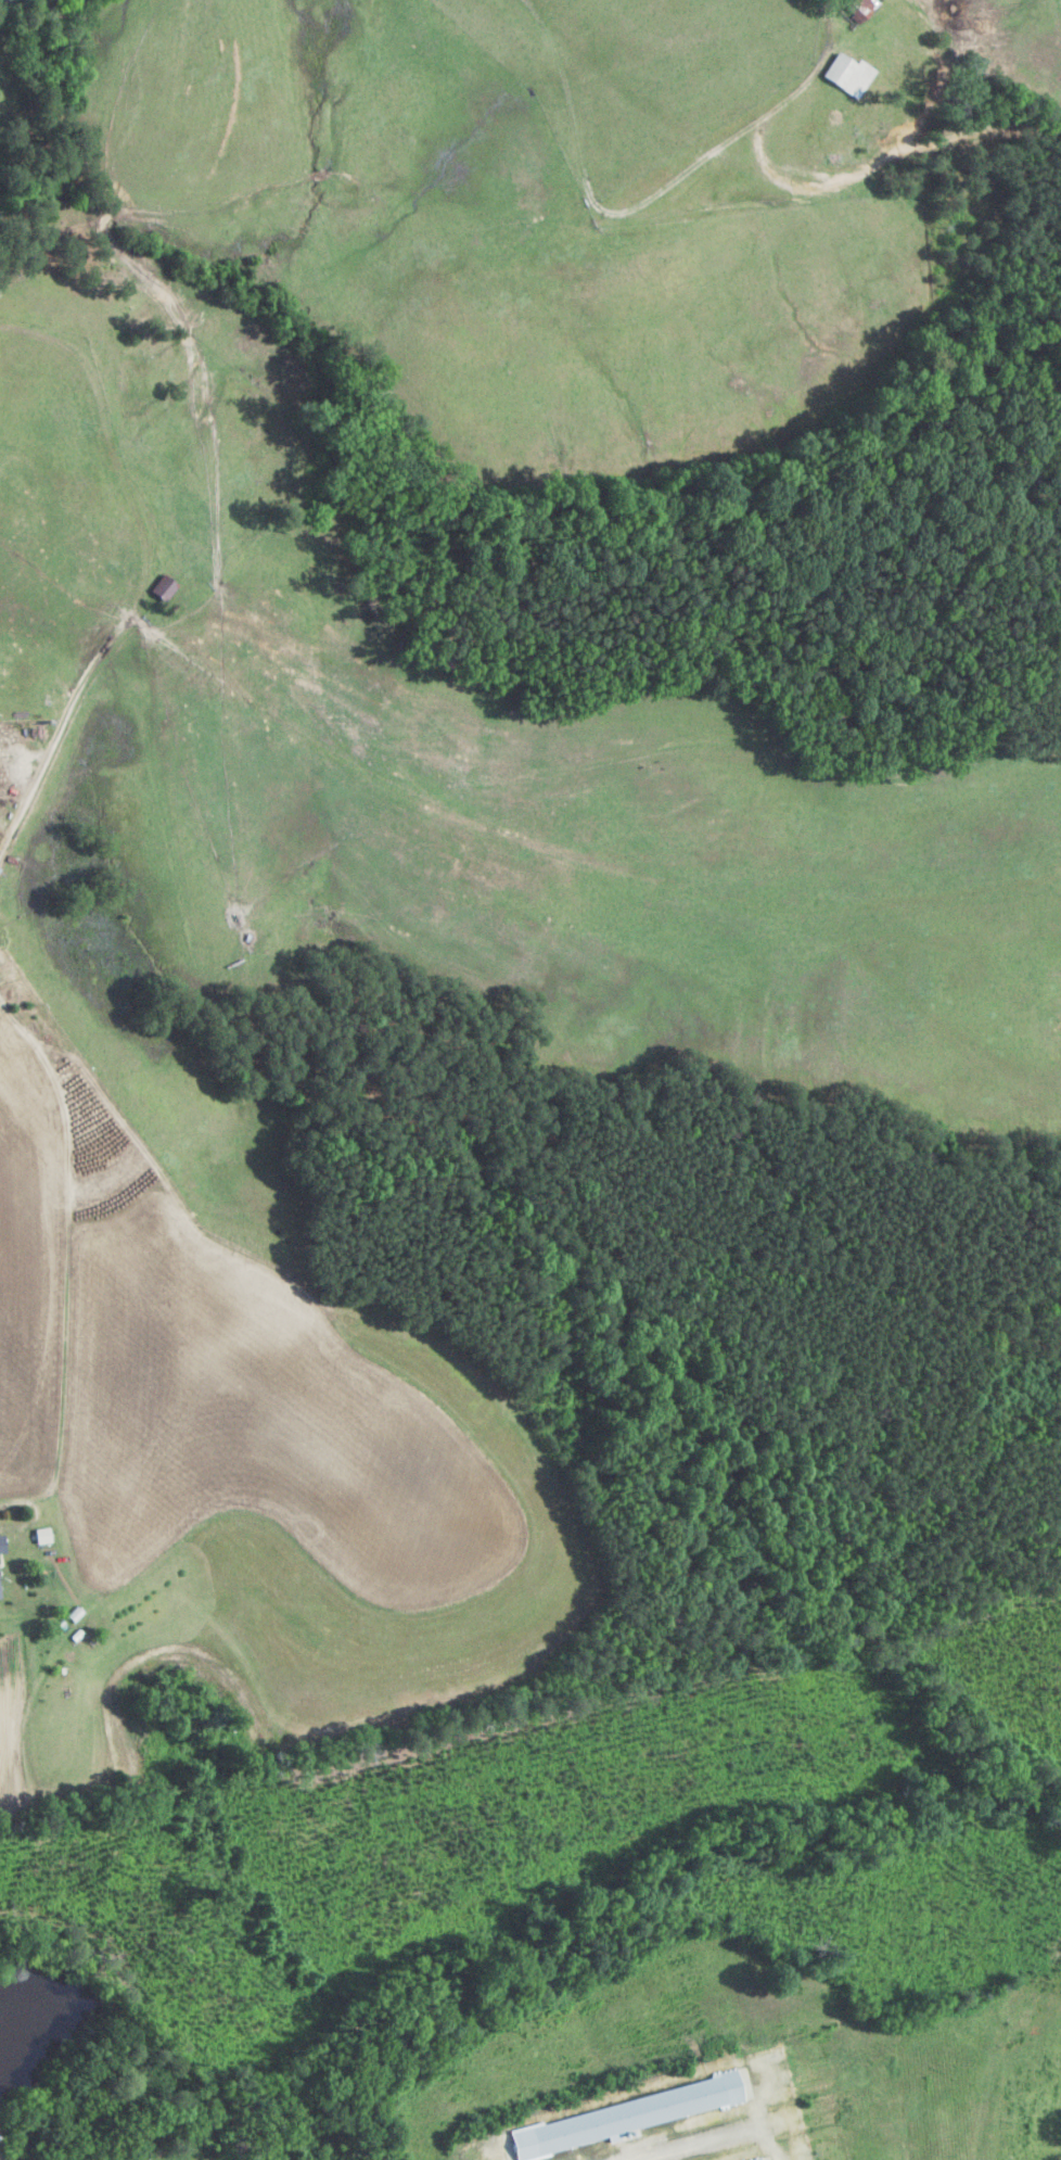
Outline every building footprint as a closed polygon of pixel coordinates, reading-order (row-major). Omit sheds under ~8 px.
[(867,0),(850,0),(841,8),(855,23),(873,6),(867,0)] [(851,67),(836,55),(818,76),(833,89),(851,67)] [(164,603),(176,587),(161,576),(150,593),(164,603)] [(512,2159),(524,2159),(608,2142),(606,2136),(740,2106),(734,2079),(505,2130),(512,2159)]
